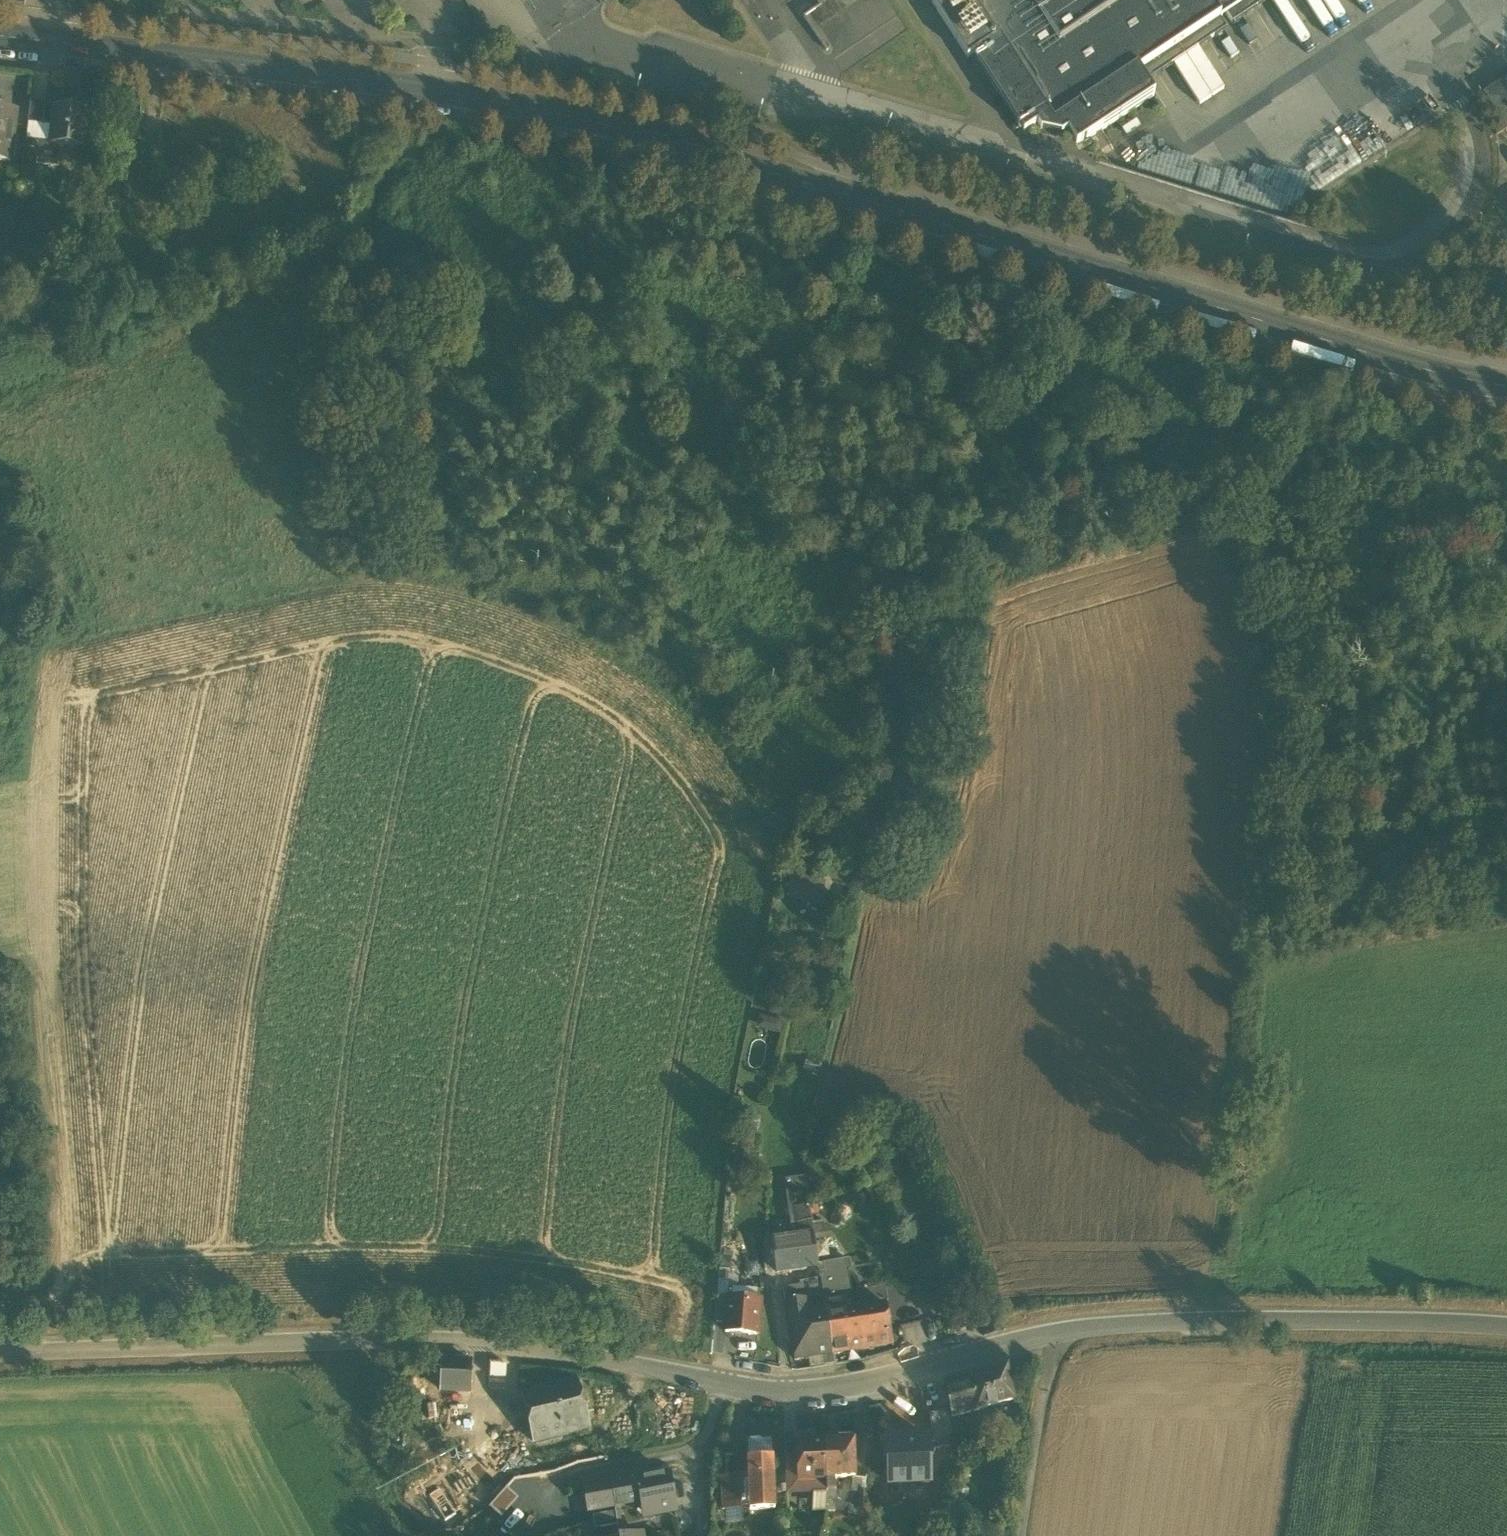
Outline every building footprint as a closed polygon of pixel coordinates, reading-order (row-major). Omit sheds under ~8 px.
[(974,55),(998,39),(973,0),(929,0),(967,59),(974,55)] [(998,39),(1054,124),(1139,70),(1220,17),(1222,16),(1221,14),(1226,11),(1243,0),(973,0),(998,39)] [(1054,124),(998,39),(974,55),(1024,133),(1037,124),(1041,130),(1062,134),(1068,131),(1077,144),(1155,94),(1139,70),(1054,124)] [(1485,94),(1501,119),(1491,125),(1497,134),(1506,128),(1506,126),(1506,80),(1485,94)] [(29,126),(43,128),(46,104),(31,102),(28,126),(29,126)] [(54,108),(52,129),(43,128),(29,126),(27,141),(52,144),(52,146),(82,149),(87,111),(54,108)] [(11,165),(17,114),(0,112),(0,164),(11,165)] [(1211,172),(1208,183),(1259,198),(1262,188),(1211,172)] [(768,1031),(771,1018),(759,1016),(756,1029),(768,1031)] [(783,1021),(771,1018),(768,1031),(780,1034),(783,1021)] [(813,1119),(811,1127),(814,1135),(829,1128),(825,1120),(813,1119)] [(773,1239),(775,1250),(816,1244),(815,1239),(813,1224),(806,1175),(784,1178),(792,1237),(773,1239)] [(827,1223),(813,1224),(815,1239),(833,1238),(833,1233),(827,1223)] [(777,1271),(819,1266),(819,1264),(816,1244),(775,1250),(777,1271)] [(820,1277),(825,1313),(843,1310),(842,1298),(851,1297),(847,1269),(843,1270),(841,1260),(819,1264),(819,1266),(820,1277)] [(717,1296),(728,1297),(730,1269),(719,1268),(717,1296)] [(824,1354),(832,1353),(825,1313),(820,1277),(802,1281),(803,1285),(783,1288),(795,1359),(809,1356),(824,1354)] [(733,1287),(732,1297),(756,1299),(757,1289),(733,1287)] [(728,1297),(717,1296),(715,1320),(726,1321),(728,1297)] [(760,1299),(756,1299),(732,1297),(728,1297),(726,1321),(725,1331),(757,1334),(760,1299)] [(887,1304),(843,1310),(825,1313),(832,1353),(834,1352),(893,1344),(887,1304)] [(835,1362),(834,1352),(832,1353),(824,1354),(825,1363),(835,1362)] [(810,1366),(825,1363),(824,1354),(809,1356),(810,1366)] [(509,1363),(441,1359),(440,1388),(472,1390),(472,1384),(507,1386),(509,1363)] [(949,1408),(950,1417),(969,1412),(1014,1400),(1007,1367),(945,1384),(949,1408)] [(522,1391),(533,1440),(589,1424),(576,1377),(522,1391)] [(950,1417),(949,1408),(929,1412),(934,1440),(936,1447),(955,1444),(950,1417)] [(928,1436),(888,1438),(889,1483),(930,1481),(929,1454),(935,1454),(936,1447),(934,1440),(928,1441),(928,1436)] [(747,1438),(748,1457),(773,1455),(772,1437),(747,1438)] [(839,1440),(825,1440),(827,1488),(835,1488),(834,1476),(853,1476),(856,1476),(854,1439),(851,1439),(850,1437),(839,1438),(839,1440)] [(827,1489),(827,1488),(825,1440),(797,1441),(798,1454),(799,1482),(799,1490),(813,1489),(827,1489)] [(525,1452),(527,1462),(536,1460),(535,1450),(525,1452)] [(785,1454),(786,1483),(799,1482),(798,1454),(785,1454)] [(775,1507),(773,1455),(748,1457),(749,1473),(749,1479),(750,1501),(750,1506),(750,1508),(775,1507)] [(458,1505),(495,1480),(487,1468),(482,1459),(429,1493),(449,1525),(464,1515),(458,1505)] [(527,1462),(487,1468),(495,1480),(538,1473),(536,1460),(527,1462)] [(675,1508),(670,1482),(654,1485),(652,1476),(638,1478),(636,1468),(610,1473),(615,1501),(616,1502),(640,1497),(648,1496),(651,1512),(675,1508)] [(589,1506),(615,1501),(610,1473),(584,1478),(589,1506)] [(668,1473),(652,1476),(654,1485),(670,1482),(668,1473)] [(853,1476),(851,1488),(865,1489),(867,1476),(856,1476),(853,1476)] [(722,1480),(723,1502),(750,1501),(749,1479),(722,1480)] [(520,1496),(507,1485),(489,1505),(501,1516),(520,1496)] [(826,1510),(835,1509),(836,1488),(835,1488),(827,1488),(827,1489),(826,1510)] [(861,1514),(865,1489),(851,1488),(848,1512),(861,1514)] [(826,1510),(827,1489),(813,1489),(812,1510),(826,1510)] [(644,1514),(651,1512),(648,1496),(640,1497),(644,1514)] [(743,1507),(726,1507),(726,1521),(743,1521),(743,1507)] [(615,1509),(592,1513),(595,1527),(618,1522),(615,1509)]
